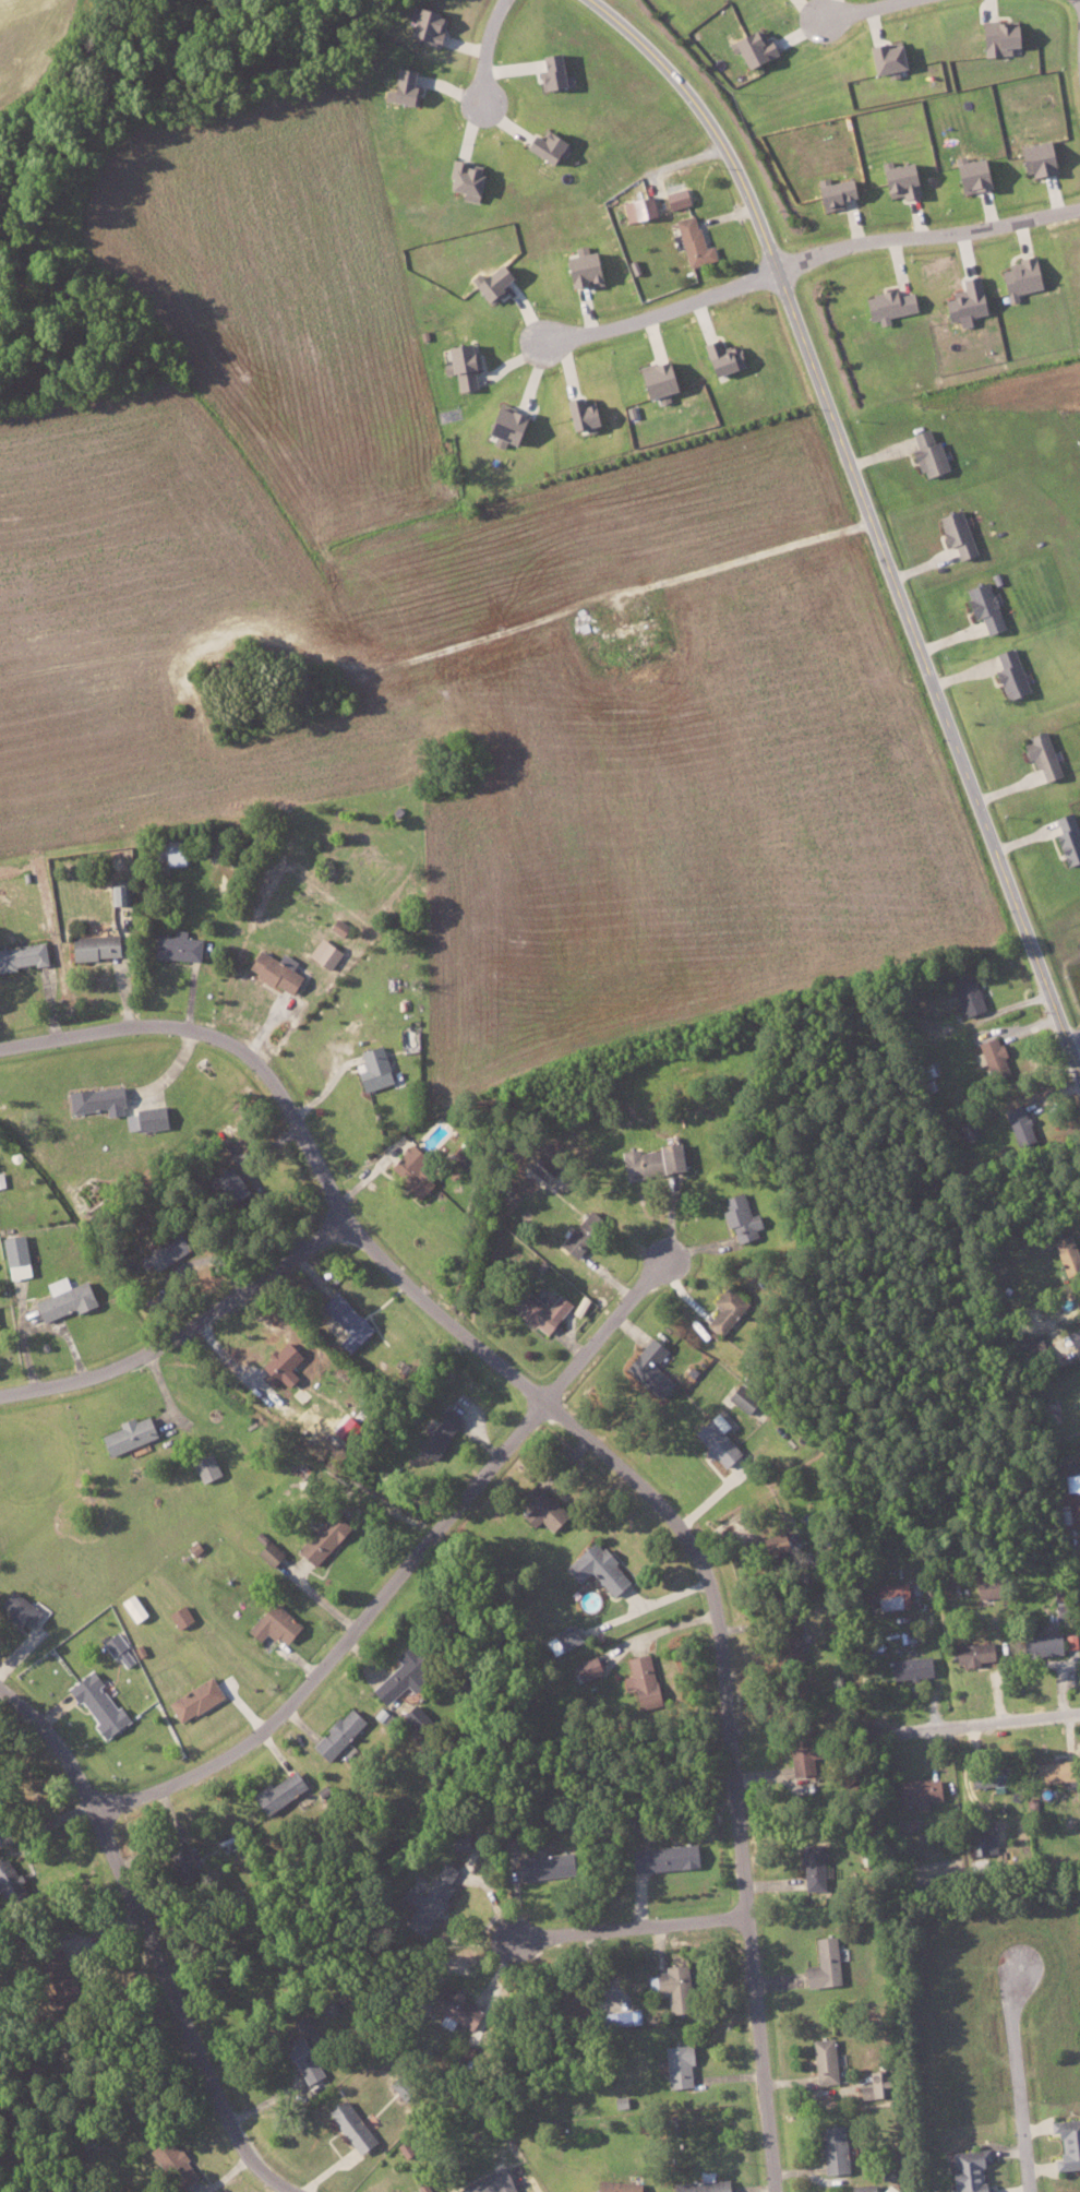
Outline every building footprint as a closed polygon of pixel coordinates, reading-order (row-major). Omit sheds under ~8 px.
[(404,37),(437,46),(445,16),(412,7),(404,37)] [(979,22),(980,55),(1010,55),(1010,46),(1018,46),(1017,20),(979,22)] [(764,40),(759,27),(729,38),(740,67),(777,54),(771,37),(764,40)] [(870,74),(901,68),(896,44),(882,46),(881,42),(864,45),(870,74)] [(560,52),(535,56),(541,89),(572,84),(571,74),(564,75),(560,52)] [(419,87),(407,85),(410,71),(392,67),(385,100),(414,107),(419,87)] [(559,156),(567,143),(544,129),(537,140),(528,134),(519,147),(547,165),(554,153),(559,156)] [(1024,180),(1057,172),(1049,139),(1016,147),(1024,180)] [(949,165),(956,194),(991,187),(984,157),(949,165)] [(444,189),(460,193),(459,198),(477,202),(485,167),(451,159),(444,189)] [(883,198),(901,194),(902,199),(919,195),(912,161),(877,169),(883,198)] [(853,179),(812,185),(816,211),(840,208),(838,199),(856,196),(853,179)] [(669,212),(664,191),(621,201),(626,222),(669,212)] [(703,246),(694,214),(674,219),(688,267),(715,259),(711,244),(703,246)] [(596,249),(558,258),(565,288),(586,283),(586,285),(604,281),(596,249)] [(1015,293),(1040,288),(1034,254),(1015,258),(1016,267),(999,271),(1005,302),(1016,300),(1015,293)] [(499,261),(470,286),(487,305),(503,291),(499,286),(511,275),(499,261)] [(984,315),(979,275),(959,278),(961,290),(950,292),(951,299),(941,300),(945,322),(957,320),(958,327),(969,326),(968,317),(984,315)] [(914,292),(896,295),(895,290),(862,295),(866,321),(876,319),(877,325),(887,323),(886,316),(917,311),(914,292)] [(708,376),(744,366),(738,344),(720,349),(717,338),(700,343),(708,376)] [(456,392),(474,388),(470,370),(477,369),(472,342),(442,347),(447,374),(452,373),(456,392)] [(669,360),(633,369),(640,400),(654,396),(656,404),(668,401),(665,392),(676,389),(669,360)] [(595,403),(577,406),(576,397),(560,400),(566,431),(583,428),(583,430),(599,427),(595,403)] [(480,433),(493,438),(491,442),(512,450),(525,419),(491,405),(480,433)] [(946,470),(937,440),(931,442),(927,428),(909,434),(916,454),(913,455),(920,478),(946,470)] [(935,516),(944,548),(953,546),(956,559),(973,555),(960,509),(935,516)] [(1003,626),(984,578),(961,587),(973,616),(978,614),(985,632),(1003,626)] [(1003,697),(1027,690),(1013,645),(994,651),(999,667),(994,669),(1003,697)] [(1058,775),(1046,731),(1019,738),(1024,758),(1033,756),(1039,779),(1058,775)] [(1069,809),(1052,816),(1058,831),(1051,834),(1063,864),(1079,857),(1079,839),(1069,809)] [(181,863),(181,840),(153,840),(153,872),(169,872),(169,863),(181,863)] [(109,883),(110,903),(127,902),(127,882),(109,883)] [(348,924),(335,916),(328,927),(341,935),(348,924)] [(155,933),(152,956),(198,961),(201,936),(174,932),(174,935),(155,933)] [(69,958),(117,956),(116,933),(68,935),(69,958)] [(340,951),(320,936),(306,955),(327,969),(340,951)] [(15,969),(14,966),(45,962),(42,941),(0,946),(0,971),(15,969)] [(291,990),(298,972),(291,970),(295,958),(279,952),(277,957),(254,948),(245,973),(291,990)] [(984,1008),(971,969),(950,977),(962,1015),(984,1008)] [(989,1078),(1008,1072),(996,1034),(977,1040),(989,1078)] [(355,1076),(361,1091),(392,1080),(378,1042),(357,1050),(365,1073),(355,1076)] [(69,1112),(105,1108),(106,1115),(122,1113),(119,1084),(66,1090),(69,1112)] [(123,1114),(126,1131),(164,1125),(160,1103),(133,1108),(133,1112),(123,1114)] [(1006,1106),(1013,1144),(1032,1141),(1024,1103),(1006,1106)] [(676,1140),(654,1144),(654,1148),(637,1151),(637,1147),(619,1150),(623,1178),(681,1169),(676,1140)] [(387,1158),(398,1183),(417,1175),(411,1162),(420,1158),(414,1146),(387,1158)] [(208,1173),(225,1203),(244,1192),(228,1163),(208,1173)] [(749,1214),(742,1190),(721,1197),(725,1208),(720,1210),(725,1227),(729,1226),(733,1240),(761,1231),(756,1212),(749,1214)] [(558,1247),(574,1257),(587,1236),(571,1226),(558,1247)] [(1062,1271),(1079,1266),(1070,1232),(1052,1237),(1062,1271)] [(1,1237),(8,1278),(31,1274),(24,1233),(1,1237)] [(161,1239),(135,1259),(149,1276),(174,1257),(161,1239)] [(39,1320),(63,1311),(64,1313),(93,1302),(83,1279),(68,1285),(64,1275),(45,1282),(49,1293),(32,1301),(39,1320)] [(569,1302),(558,1293),(547,1307),(519,1285),(504,1303),(544,1335),(569,1302)] [(719,1334),(745,1303),(724,1285),(711,1301),(718,1307),(705,1323),(719,1334)] [(319,1305),(347,1332),(337,1342),(347,1352),(371,1327),(333,1290),(319,1305)] [(1065,1333),(1070,1346),(1079,1342),(1079,1327),(1065,1333)] [(653,1364),(665,1350),(650,1336),(622,1366),(657,1398),(672,1381),(653,1364)] [(250,1368),(260,1388),(284,1376),(275,1357),(250,1368)] [(460,1417),(441,1407),(419,1449),(437,1459),(447,1440),(448,1440),(460,1417)] [(721,1432),(728,1425),(715,1410),(691,1432),(707,1448),(704,1450),(721,1468),(738,1451),(721,1432)] [(98,1435),(105,1455),(155,1437),(147,1414),(133,1419),(131,1416),(116,1421),(118,1427),(98,1435)] [(219,1474),(210,1451),(190,1460),(199,1482),(219,1474)] [(1063,1475),(1065,1490),(1056,1491),(1061,1527),(1079,1524),(1079,1472),(1063,1475)] [(538,1520),(549,1530),(565,1513),(531,1481),(517,1497),(528,1508),(520,1517),(531,1527),(538,1520)] [(296,1552),(315,1566),(347,1524),(327,1510),(296,1552)] [(745,1539),(749,1558),(788,1549),(784,1531),(745,1539)] [(271,1566),(283,1551),(265,1538),(254,1552),(271,1566)] [(627,1581),(595,1539),(562,1565),(575,1582),(591,1570),(610,1595),(627,1581)] [(975,1577),(976,1597),(986,1597),(986,1577),(975,1577)] [(874,1609),(907,1606),(904,1582),(872,1585),(874,1609)] [(7,1611),(5,1614),(24,1628),(38,1610),(9,1587),(0,1600),(0,1606),(7,1611)] [(119,1600),(133,1621),(144,1614),(130,1593),(119,1600)] [(285,1644),(299,1620),(267,1600),(246,1633),(258,1640),(264,1631),(285,1644)] [(191,1620),(185,1604),(167,1611),(173,1627),(191,1620)] [(560,1651),(581,1640),(573,1623),(551,1634),(560,1651)] [(101,1641),(113,1657),(116,1654),(125,1667),(135,1660),(115,1631),(101,1641)] [(1021,1638),(1024,1658),(1062,1652),(1058,1632),(1021,1638)] [(1065,1647),(1077,1647),(1076,1633),(1065,1633),(1065,1647)] [(978,1660),(993,1660),(992,1642),(954,1644),(955,1665),(978,1664),(978,1660)] [(398,1662),(369,1690),(384,1705),(418,1672),(399,1652),(394,1657),(398,1662)] [(625,1657),(629,1675),(626,1675),(633,1707),(659,1700),(647,1652),(625,1657)] [(569,1665),(576,1683),(602,1672),(594,1654),(569,1665)] [(890,1660),(893,1680),(933,1675),(930,1654),(890,1660)] [(126,1721),(99,1684),(101,1683),(91,1669),(65,1688),(75,1703),(80,1699),(96,1723),(93,1725),(102,1738),(126,1721)] [(222,1695),(209,1675),(166,1702),(178,1722),(222,1695)] [(428,1721),(417,1701),(400,1711),(412,1731),(428,1721)] [(326,1762),(363,1721),(347,1706),(310,1747),(326,1762)] [(808,1726),(787,1726),(788,1779),(810,1778),(808,1726)] [(1011,1781),(1007,1759),(965,1768),(969,1789),(1011,1781)] [(1036,1784),(1065,1779),(1062,1759),(1032,1763),(1036,1784)] [(249,1794),(263,1815),(305,1787),(293,1769),(269,1785),(267,1782),(249,1794)] [(896,1781),(898,1805),(913,1803),(914,1811),(927,1809),(926,1802),(939,1800),(937,1778),(896,1781)] [(467,1849),(467,1829),(451,1829),(450,1848),(467,1849)] [(997,1857),(995,1835),(972,1836),(974,1858),(997,1857)] [(200,1873),(186,1839),(162,1848),(176,1883),(200,1873)] [(802,1862),(803,1890),(823,1889),(821,1844),(797,1844),(798,1862),(802,1862)] [(630,1848),(631,1871),(697,1868),(696,1845),(630,1848)] [(519,1880),(565,1873),(562,1851),(516,1859),(519,1880)] [(4,1854),(0,1856),(0,1892),(18,1884),(4,1854)] [(422,1894),(407,1886),(400,1899),(417,1907),(412,1915),(431,1924),(458,1870),(439,1860),(422,1894)] [(835,1935),(813,1937),(816,1964),(802,1965),(804,1988),(840,1984),(835,1935)] [(47,1979),(64,1971),(49,1939),(32,1947),(47,1979)] [(683,1965),(663,1965),(664,1973),(647,1973),(648,1993),(667,1993),(667,2013),(684,2013),(683,1965)] [(435,2023),(448,2030),(453,2021),(467,2028),(477,2009),(459,1999),(462,1995),(451,1989),(448,1993),(434,1986),(423,2007),(439,2015),(435,2023)] [(640,2024),(639,2009),(601,2011),(601,2026),(640,2024)] [(305,2084),(322,2075),(306,2044),(319,2038),(306,2013),(291,2021),(297,2032),(276,2043),(285,2061),(291,2058),(305,2084)] [(834,2083),(833,2038),(812,2039),(813,2083),(834,2083)] [(667,2088),(690,2086),(688,2064),(691,2064),(689,2043),(663,2046),(667,2088)] [(868,2070),(868,2085),(854,2085),(853,2097),(882,2098),(883,2070),(868,2070)] [(355,2154),(374,2142),(344,2098),(326,2111),(355,2154)] [(1079,2168),(1079,2118),(1048,2120),(1049,2135),(1058,2134),(1059,2157),(1052,2157),(1053,2169),(1079,2168)] [(843,2125),(820,2126),(821,2174),(844,2173),(843,2125)] [(170,2136),(148,2150),(175,2191),(197,2176),(170,2136)] [(953,2191),(992,2191),(991,2186),(983,2187),(980,2160),(989,2159),(988,2148),(948,2152),(953,2191)] [(460,2191),(514,2191),(506,2168),(457,2184),(460,2191)] [(427,2180),(415,2185),(418,2191),(432,2191),(427,2180)] [(639,2182),(594,2180),(594,2191),(639,2191),(639,2182)] [(728,2180),(671,2182),(672,2191),(728,2191),(728,2180)]
